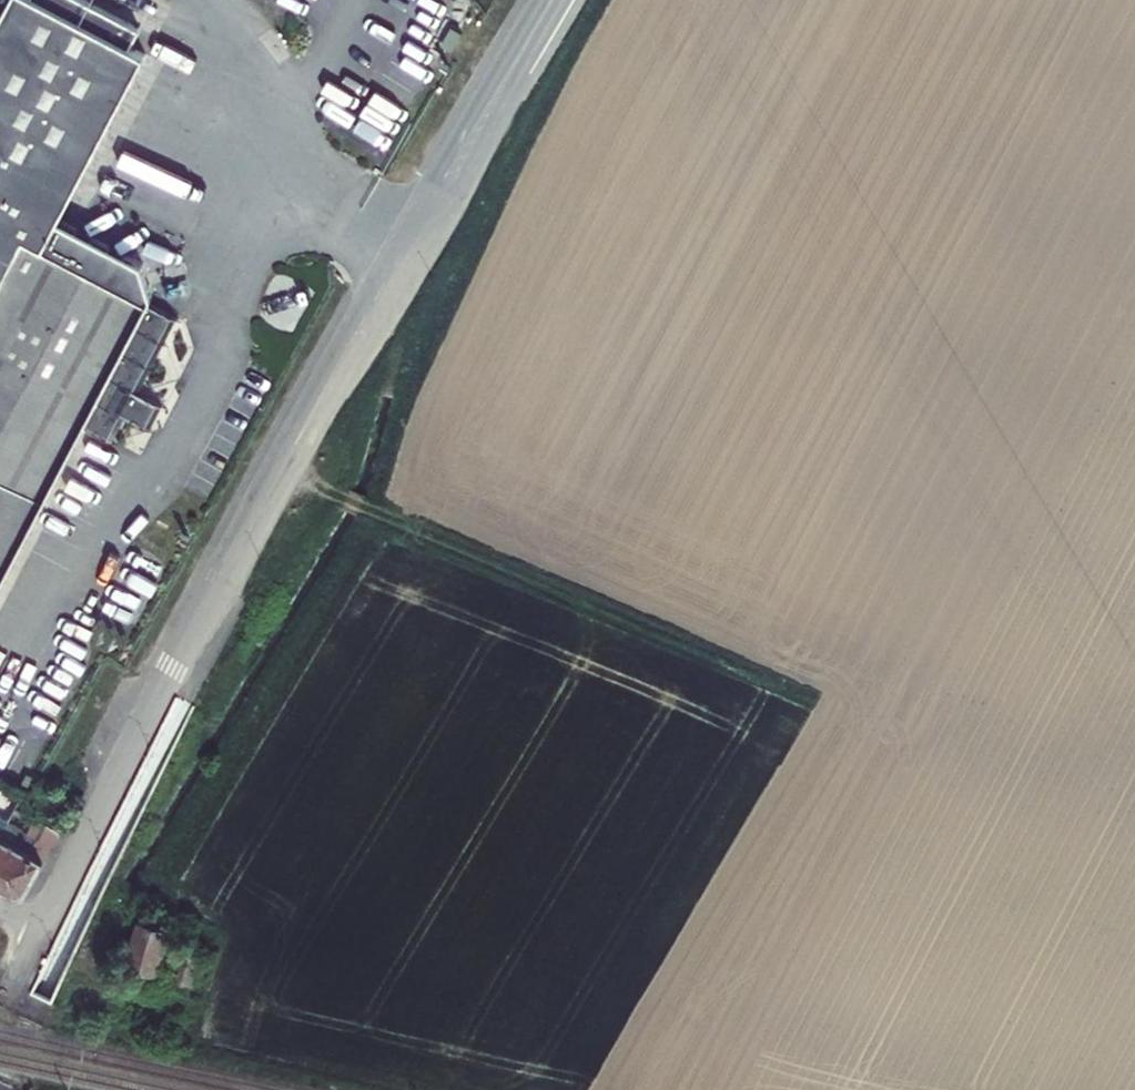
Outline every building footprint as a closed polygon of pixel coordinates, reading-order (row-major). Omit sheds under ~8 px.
[(78,426),(104,441),(119,415),(142,428),(154,405),(130,392),(171,315),(140,299),(142,293),(132,260),(115,251),(103,254),(99,242),(83,234),(70,238),(67,226),(49,216),(135,51),(121,43),(130,25),(81,0),(0,0),(0,573),(78,426)] [(0,801),(0,814),(8,819),(14,808),(0,801)] [(41,815),(16,802),(14,808),(8,819),(0,835),(0,892),(17,901),(23,899),(58,832),(38,821),(41,815)] [(122,968),(154,977),(166,934),(133,926),(122,968)]
